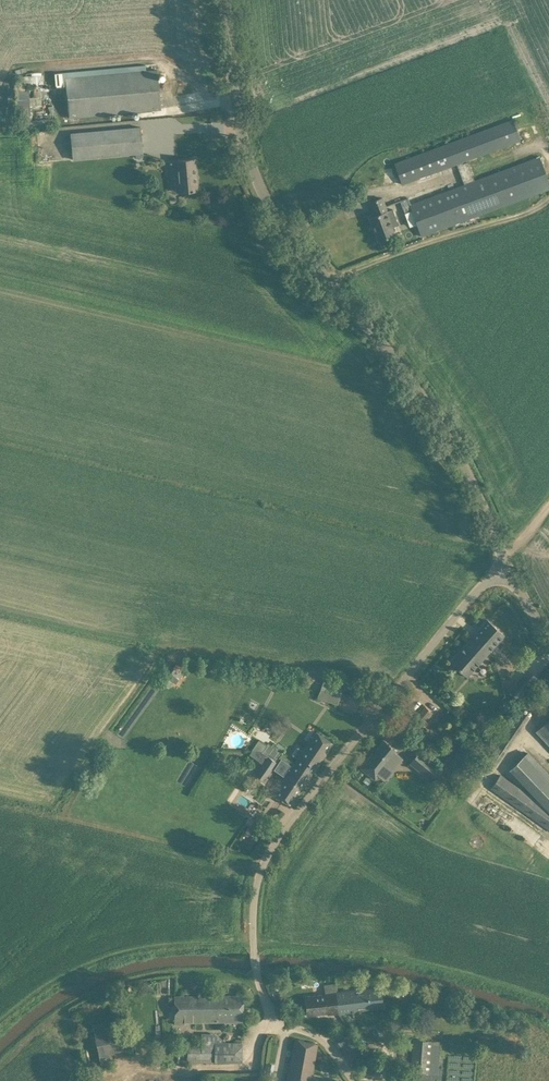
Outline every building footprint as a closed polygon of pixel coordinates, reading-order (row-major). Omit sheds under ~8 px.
[(157,69),(146,70),(65,78),(69,118),(150,111),(160,110),(157,69)] [(40,72),(27,74),(28,85),(42,83),(40,72)] [(63,85),(62,73),(55,73),(56,86),(56,85),(56,86),(61,86),(61,85),(63,85)] [(17,115),(29,114),(28,90),(16,90),(17,115)] [(401,161),(400,158),(393,160),(397,171),(402,184),(457,164),(464,185),(410,205),(413,211),(421,237),(548,190),(548,182),(540,157),(475,181),(468,162),(463,163),(462,162),(520,140),(512,120),(401,161)] [(70,133),(73,159),(142,153),(140,127),(70,133)] [(194,159),(183,160),(169,161),(170,173),(177,172),(179,192),(198,190),(194,159)] [(392,209),(385,212),(380,198),(370,202),(375,216),(370,218),(378,241),(394,235),(391,227),(398,225),(392,209)] [(408,198),(401,200),(406,213),(413,211),(410,205),(408,198)] [(488,620),(469,641),(485,656),(504,635),(488,620)] [(485,656),(469,641),(450,661),(467,676),(485,656)] [(167,678),(175,683),(182,674),(174,668),(167,678)] [(521,676),(508,691),(517,699),(518,699),(531,685),(521,676)] [(318,697),(337,703),(342,688),(324,681),(318,697)] [(429,709),(413,728),(416,731),(432,712),(429,709)] [(548,719),(536,731),(548,744),(548,718),(548,719)] [(296,747),(292,753),(293,756),(298,759),(295,763),(304,770),(305,768),(312,774),(333,743),(324,737),(316,732),(304,750),(299,747),(296,747)] [(361,768),(375,779),(389,762),(396,767),(403,758),(395,752),(396,751),(384,741),(373,754),(372,753),(361,768)] [(268,743),(261,752),(264,753),(265,754),(276,762),(280,757),(284,751),(273,743),(271,745),(268,743)] [(443,771),(459,781),(474,760),(457,749),(443,771)] [(251,751),(249,754),(266,765),(271,769),(273,766),(287,775),(274,793),(282,798),(289,803),(291,805),(312,774),(305,768),(304,770),(295,763),(294,764),(287,759),(280,757),(276,762),(265,754),(264,753),(261,752),(260,751),(259,751),(251,751)] [(528,751),(478,798),(545,869),(548,865),(548,773),(528,751)] [(443,771),(427,758),(418,769),(434,783),(443,771)] [(247,828),(243,834),(247,837),(251,831),(247,828)] [(316,995),(305,996),(306,1015),(327,1013),(327,1014),(339,1013),(337,992),(336,983),(324,985),(325,994),(316,995)] [(350,990),(337,992),(339,1013),(353,1011),(382,1006),(381,996),(379,986),(350,990)] [(174,1021),(242,1021),(242,996),(174,996),(174,1021)] [(92,1025),(102,1065),(110,1063),(108,1053),(125,1049),(118,1019),(92,1025)] [(188,1043),(187,1062),(242,1062),(242,1043),(230,1043),(215,1033),(201,1033),(201,1041),(189,1042),(188,1043)] [(361,1072),(372,1072),(373,1035),(362,1034),(361,1072)] [(318,1043),(295,1039),(286,1080),(311,1080),(318,1043)] [(414,1040),(411,1072),(438,1074),(440,1042),(414,1040)]
